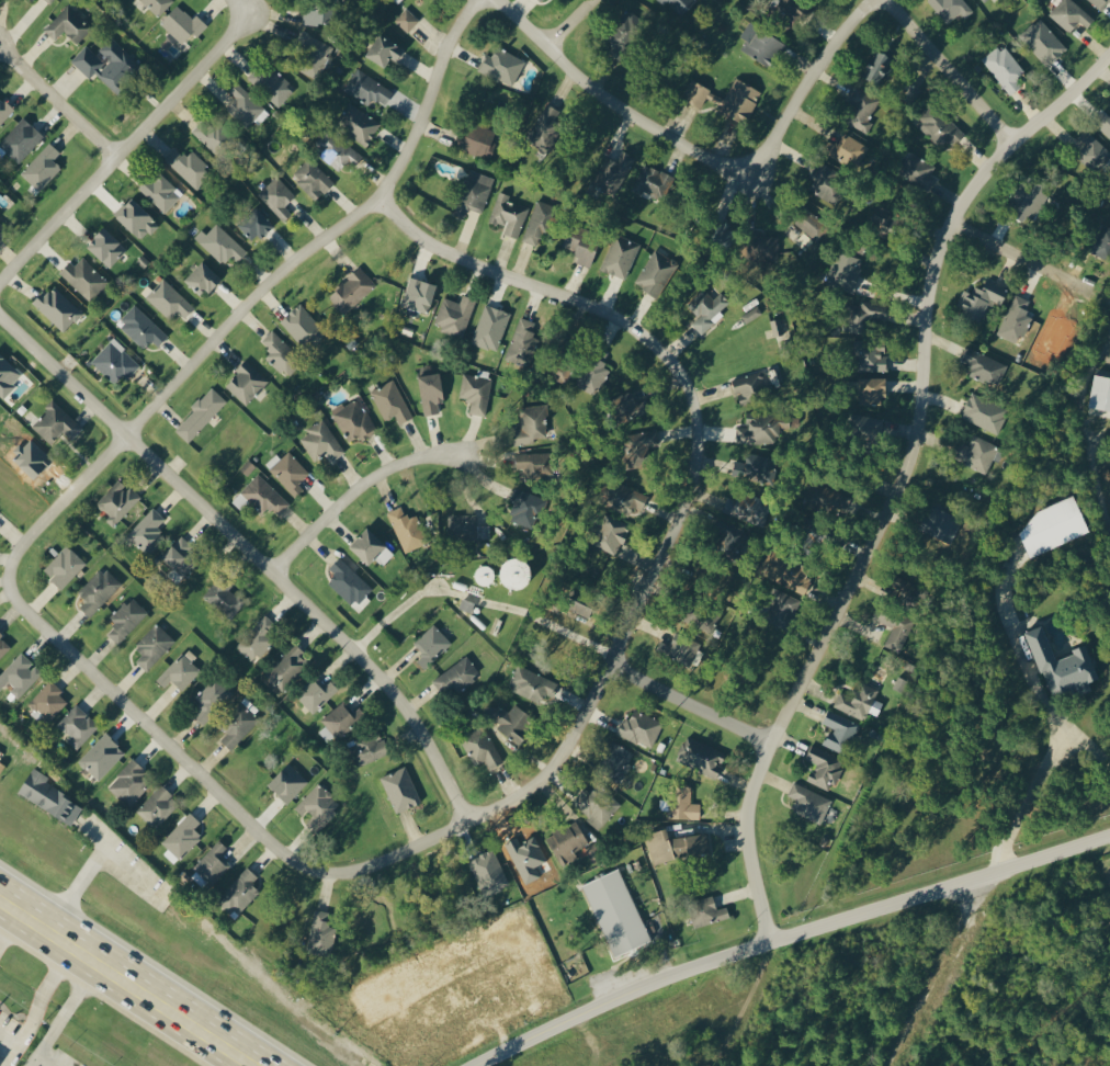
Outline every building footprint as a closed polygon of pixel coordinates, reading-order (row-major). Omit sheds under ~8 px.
[(158,17),(174,0),(140,0),(158,17)] [(667,1),(680,16),(697,1),(696,0),(658,0),(662,5),(667,1)] [(784,23),(793,28),(808,2),(804,0),(783,0),(776,13),(786,18),(784,23)] [(947,23),(961,12),(965,17),(974,10),(965,0),(928,0),(927,1),(947,23)] [(1094,20),(1073,0),(1061,0),(1048,14),(1069,33),(1080,21),(1087,27),(1094,20)] [(316,8),(304,8),(303,23),(333,24),(334,3),(316,2),(316,8)] [(43,28),(54,40),(64,30),(76,43),(93,28),(70,3),(43,28)] [(196,37),(208,25),(196,14),(192,19),(177,4),(160,23),(182,43),(192,33),(196,37)] [(407,33),(419,19),(406,7),(394,20),(407,33)] [(623,59),(644,20),(623,9),(601,47),(623,59)] [(1067,48),(1039,18),(1020,35),(1047,66),(1067,48)] [(783,38),(748,23),(741,38),(746,40),(741,52),(772,65),(783,38)] [(295,67),(316,79),(333,47),(303,31),(296,44),(305,49),(295,67)] [(391,58),(396,61),(405,48),(380,32),(366,55),(385,67),(391,58)] [(71,60),(89,78),(94,73),(117,94),(130,80),(126,76),(139,62),(111,36),(98,49),(110,60),(105,64),(85,45),(71,60)] [(1021,87),(1016,78),(1024,73),(1006,43),(983,57),(1007,96),(1021,87)] [(525,59),(496,47),(493,56),(485,53),(478,70),(515,85),(525,59)] [(862,76),(879,83),(891,57),(875,49),(862,76)] [(257,67),(246,79),(278,107),(295,88),(270,65),(263,73),(257,67)] [(385,106),(394,89),(355,69),(344,91),(369,104),(372,99),(385,106)] [(719,109),(740,121),(752,100),(756,102),(762,91),(737,77),(719,109)] [(699,108),(710,88),(691,78),(681,98),(699,108)] [(230,91),(237,98),(227,109),(247,127),(265,108),(237,83),(230,91)] [(846,122),(868,134),(874,121),(869,119),(880,99),(856,86),(847,101),(855,105),(846,122)] [(14,110),(0,97),(0,125),(14,110)] [(367,143),(381,123),(349,102),(335,123),(367,143)] [(916,119),(948,149),(964,133),(932,102),(916,119)] [(543,147),(559,109),(545,103),(528,140),(543,147)] [(1104,110),(1093,122),(1109,138),(1109,116),(1104,110)] [(233,136),(209,113),(192,130),(215,154),(233,136)] [(44,137),(24,117),(0,142),(0,146),(18,164),(44,137)] [(490,158),(497,130),(467,123),(460,151),(490,158)] [(1079,152),(1098,169),(1109,156),(1109,151),(1085,129),(1078,137),(1086,144),(1079,152)] [(832,156),(859,168),(869,145),(842,133),(832,156)] [(356,163),(362,150),(326,134),(315,157),(342,169),(346,159),(356,163)] [(61,152),(50,142),(20,173),(39,191),(62,168),(54,160),(61,152)] [(192,150),(186,157),(176,148),(165,160),(195,188),(212,169),(192,150)] [(931,175),(936,165),(909,152),(898,175),(930,190),(936,178),(931,175)] [(317,200),(334,182),(308,158),(291,176),(317,200)] [(675,178),(645,163),(631,190),(640,195),(643,190),(663,201),(675,178)] [(832,197),(838,168),(816,164),(810,192),(832,197)] [(483,213),(493,177),(468,170),(455,214),(466,218),(468,209),(483,213)] [(149,177),(138,188),(165,213),(182,195),(158,173),(152,179),(149,177)] [(292,214),(285,206),(296,196),(277,175),(257,193),(283,222),(292,214)] [(506,226),(504,234),(518,238),(528,207),(507,200),(510,195),(499,191),(489,220),(506,226)] [(141,240),(158,222),(131,197),(115,215),(141,240)] [(522,241),(537,245),(541,231),(547,233),(555,206),(536,199),(522,241)] [(238,225),(253,238),(260,231),(265,236),(275,225),(255,206),(238,225)] [(816,241),(829,227),(808,208),(795,222),(816,241)] [(897,215),(878,216),(879,237),(898,236),(897,215)] [(247,252),(215,221),(197,240),(222,264),(231,253),(239,261),(247,252)] [(10,232),(0,222),(0,243),(10,232)] [(577,252),(574,261),(590,267),(601,234),(570,223),(561,247),(577,252)] [(1102,223),(1089,252),(1109,261),(1109,227),(1102,223)] [(110,268),(127,248),(104,227),(86,246),(110,268)] [(814,239),(802,232),(795,243),(806,250),(814,239)] [(625,280),(640,243),(615,233),(600,269),(625,280)] [(750,256),(777,257),(778,236),(750,235),(750,256)] [(657,298),(679,264),(655,249),(633,282),(657,298)] [(827,284),(854,292),(863,259),(836,251),(827,284)] [(69,261),(59,272),(89,301),(108,281),(82,257),(74,265),(69,261)] [(203,297),(220,277),(202,261),(184,280),(203,297)] [(328,296),(344,314),(376,285),(360,267),(328,296)] [(402,307),(429,313),(436,283),(409,277),(402,307)] [(194,307),(163,278),(146,298),(168,318),(176,310),(184,318),(194,307)] [(1008,289),(986,280),(982,289),(974,286),(972,293),(963,289),(956,307),(981,318),(989,301),(1001,306),(1008,289)] [(63,332),(82,312),(52,284),(33,304),(63,332)] [(692,323),(699,332),(732,306),(721,292),(713,299),(705,289),(687,303),(698,318),(692,323)] [(476,299),(462,294),(460,302),(443,297),(434,326),(464,335),(476,299)] [(1016,342),(1031,308),(1012,299),(997,334),(1016,342)] [(851,302),(850,332),(867,333),(867,321),(886,322),(887,303),(851,302)] [(279,321),(307,351),(327,333),(300,303),(279,321)] [(471,342),(497,352),(511,313),(485,304),(471,342)] [(157,346),(168,335),(135,305),(117,325),(143,348),(150,340),(157,346)] [(741,315),(745,323),(762,314),(758,306),(741,315)] [(535,322),(519,317),(506,358),(532,367),(540,340),(531,337),(535,322)] [(774,337),(783,334),(779,318),(770,321),(774,337)] [(264,356),(287,377),(304,359),(271,330),(261,341),(270,349),(264,356)] [(127,380),(140,364),(112,339),(91,362),(113,383),(121,375),(127,380)] [(888,356),(884,356),(884,342),(859,343),(859,371),(888,371),(888,356)] [(973,367),(969,375),(996,388),(1007,365),(968,346),(961,361),(973,367)] [(15,387),(7,379),(16,368),(0,353),(0,395),(4,399),(15,387)] [(579,389),(600,395),(608,362),(587,357),(579,389)] [(268,381),(247,361),(224,385),(246,405),(268,381)] [(555,375),(568,378),(570,367),(557,364),(555,375)] [(425,415),(439,412),(438,402),(445,401),(440,372),(417,376),(425,415)] [(734,376),(738,402),(766,398),(762,372),(734,376)] [(469,413),(486,416),(491,378),(463,374),(460,399),(470,400),(469,413)] [(1109,411),(1109,377),(1095,374),(1088,407),(1109,411)] [(886,404),(885,377),(859,378),(860,405),(886,404)] [(400,424),(413,417),(393,379),(370,391),(385,421),(396,416),(400,424)] [(227,402),(213,388),(173,428),(187,442),(227,402)] [(961,416),(997,434),(1009,409),(972,392),(961,416)] [(331,411),(349,444),(376,430),(358,397),(331,411)] [(645,400),(635,405),(632,399),(622,404),(631,419),(650,409),(645,400)] [(83,428),(53,400),(30,425),(50,443),(60,432),(71,442),(83,428)] [(547,437),(546,405),(520,406),(521,429),(512,429),(513,445),(533,444),(533,437),(547,437)] [(736,443),(779,444),(780,412),(747,411),(746,427),(737,427),(736,443)] [(883,419),(852,413),(848,434),(879,440),(883,419)] [(327,454),(331,461),(345,452),(323,418),(305,430),(308,434),(300,439),(314,462),(327,454)] [(650,445),(660,445),(659,432),(626,432),(627,467),(650,467),(650,445)] [(953,458),(987,473),(999,446),(974,435),(969,446),(960,442),(953,458)] [(298,483),(309,473),(288,451),(281,458),(276,453),(264,465),(295,497),(303,489),(298,483)] [(516,468),(520,468),(520,478),(548,479),(549,453),(517,452),(516,468)] [(772,484),(778,460),(745,452),(742,462),(736,461),(732,475),(772,484)] [(267,507),(278,517),(290,503),(257,473),(240,492),(263,512),(267,507)] [(104,519),(113,527),(141,497),(129,486),(127,488),(118,480),(96,504),(108,515),(104,519)] [(805,503),(845,515),(852,494),(811,482),(805,503)] [(632,514),(634,506),(642,508),(646,491),(612,483),(606,508),(632,514)] [(515,503),(510,521),(525,525),(528,514),(542,518),(547,498),(514,489),(510,501),(515,503)] [(723,512),(761,523),(767,503),(729,492),(723,512)] [(1016,520),(1029,556),(1090,534),(1078,499),(1016,520)] [(962,518),(945,511),(947,506),(932,500),(919,529),(952,543),(962,518)] [(406,553),(427,543),(414,516),(408,519),(402,506),(387,513),(406,553)] [(156,528),(165,518),(153,507),(127,534),(148,554),(165,536),(156,528)] [(619,539),(624,542),(632,526),(607,513),(592,543),(612,553),(619,539)] [(449,515),(449,540),(490,539),(489,525),(477,525),(477,514),(449,515)] [(736,554),(746,530),(723,520),(712,543),(736,554)] [(369,565),(375,559),(383,566),(395,553),(367,528),(349,547),(369,565)] [(183,577),(197,562),(189,554),(195,547),(182,535),(162,557),(183,577)] [(43,571),(62,589),(86,563),(67,545),(43,571)] [(814,565),(773,550),(762,577),(803,593),(814,565)] [(329,568),(336,575),(328,583),(353,607),(371,588),(339,557),(329,568)] [(121,584),(102,566),(78,592),(86,600),(79,607),(90,617),(121,584)] [(203,596),(226,615),(241,598),(218,579),(203,596)] [(765,623),(789,629),(798,596),(774,590),(765,623)] [(592,617),(597,596),(576,591),(571,612),(592,617)] [(149,612),(131,596),(110,618),(116,624),(107,634),(119,645),(149,612)] [(901,653),(913,618),(877,606),(873,619),(892,625),(885,647),(901,653)] [(250,661),(282,633),(266,616),(235,645),(250,661)] [(143,654),(136,662),(147,672),(176,640),(156,623),(135,646),(143,654)] [(423,668),(451,643),(434,624),(413,643),(423,654),(416,660),(423,668)] [(1027,631),(1052,702),(1091,688),(1090,683),(1099,679),(1087,644),(1072,650),(1074,655),(1056,661),(1044,625),(1027,631)] [(668,646),(680,654),(689,640),(677,632),(668,646)] [(0,634),(0,659),(12,646),(0,634)] [(263,676),(282,693),(308,664),(299,656),(303,651),(294,643),(263,676)] [(156,681),(164,688),(171,681),(182,691),(201,671),(192,662),(197,657),(187,648),(156,681)] [(43,673),(34,664),(21,652),(0,674),(0,689),(5,684),(20,697),(43,673)] [(479,672),(466,655),(433,681),(447,698),(479,672)] [(508,688),(544,706),(555,682),(519,665),(508,688)] [(313,714),(336,692),(319,673),(295,695),(313,714)] [(232,692),(214,676),(193,698),(198,703),(189,713),(202,725),(232,692)] [(50,720),(67,702),(59,694),(62,691),(50,680),(30,701),(50,720)] [(878,689),(861,682),(854,698),(840,691),(833,707),(864,721),(868,712),(877,716),(883,703),(874,699),(878,689)] [(220,742),(235,752),(261,713),(241,700),(221,729),(227,732),(220,742)] [(351,712),(346,703),(320,716),(325,727),(319,730),(324,742),(367,721),(360,707),(351,712)] [(99,727),(76,704),(56,724),(71,739),(68,742),(76,750),(99,727)] [(508,712),(496,704),(488,716),(501,724),(497,729),(517,742),(533,716),(514,704),(508,712)] [(616,735),(652,749),(663,722),(634,710),(629,721),(623,719),(616,735)] [(856,722),(828,710),(822,725),(830,729),(823,746),(842,754),(856,722)] [(490,769),(503,762),(482,725),(459,738),(475,766),(485,760),(490,769)] [(389,752),(378,729),(347,744),(359,767),(389,752)] [(78,762),(98,781),(125,752),(104,733),(78,762)] [(727,754),(687,736),(676,761),(716,779),(727,754)] [(618,780),(625,762),(629,763),(634,751),(609,742),(598,773),(618,780)] [(832,791),(844,759),(810,746),(805,760),(818,765),(816,772),(811,770),(807,782),(832,791)] [(129,806),(150,783),(141,774),(145,770),(133,759),(108,786),(129,806)] [(308,781),(288,763),(267,785),(287,804),(308,781)] [(380,777),(396,814),(421,803),(405,766),(380,777)] [(83,806),(45,783),(49,777),(33,768),(18,793),(71,825),(83,806)] [(571,801),(597,829),(622,806),(599,782),(589,791),(586,788),(571,801)] [(796,800),(791,809),(821,823),(832,801),(794,782),(787,796),(796,800)] [(294,809),(303,817),(307,812),(316,819),(311,824),(318,830),(341,804),(318,783),(294,809)] [(179,803),(160,785),(136,811),(155,829),(179,803)] [(701,804),(691,803),(691,786),(672,785),(670,818),(700,820),(701,804)] [(161,842),(167,848),(163,853),(175,865),(201,836),(194,829),(200,822),(189,812),(161,842)] [(572,852),(588,844),(577,821),(546,837),(560,865),(575,858),(572,852)] [(669,839),(668,830),(648,833),(652,863),(711,854),(708,833),(669,839)] [(193,868),(213,885),(231,864),(220,855),(227,847),(218,839),(193,868)] [(592,861),(603,854),(596,842),(585,848),(592,861)] [(471,858),(483,894),(508,886),(496,850),(471,858)] [(258,877),(247,867),(215,900),(235,919),(260,892),(251,884),(258,877)] [(583,884),(613,958),(650,942),(620,868),(583,884)] [(696,929),(730,918),(727,907),(718,910),(713,895),(688,903),(696,929)] [(331,913),(316,909),(305,949),(329,956),(337,929),(327,926),(331,913)]
